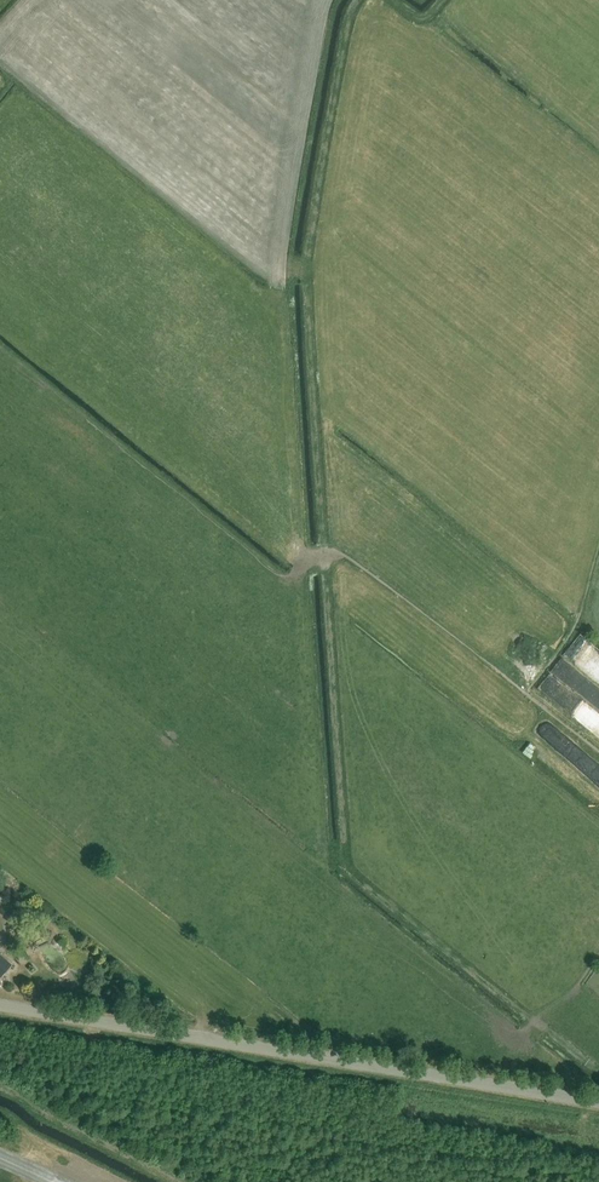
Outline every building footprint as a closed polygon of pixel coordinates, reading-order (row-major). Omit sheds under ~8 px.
[(564,656),(552,671),(586,697),(598,682),(564,656)] [(1,977),(12,964),(0,954),(0,976),(1,977)]
